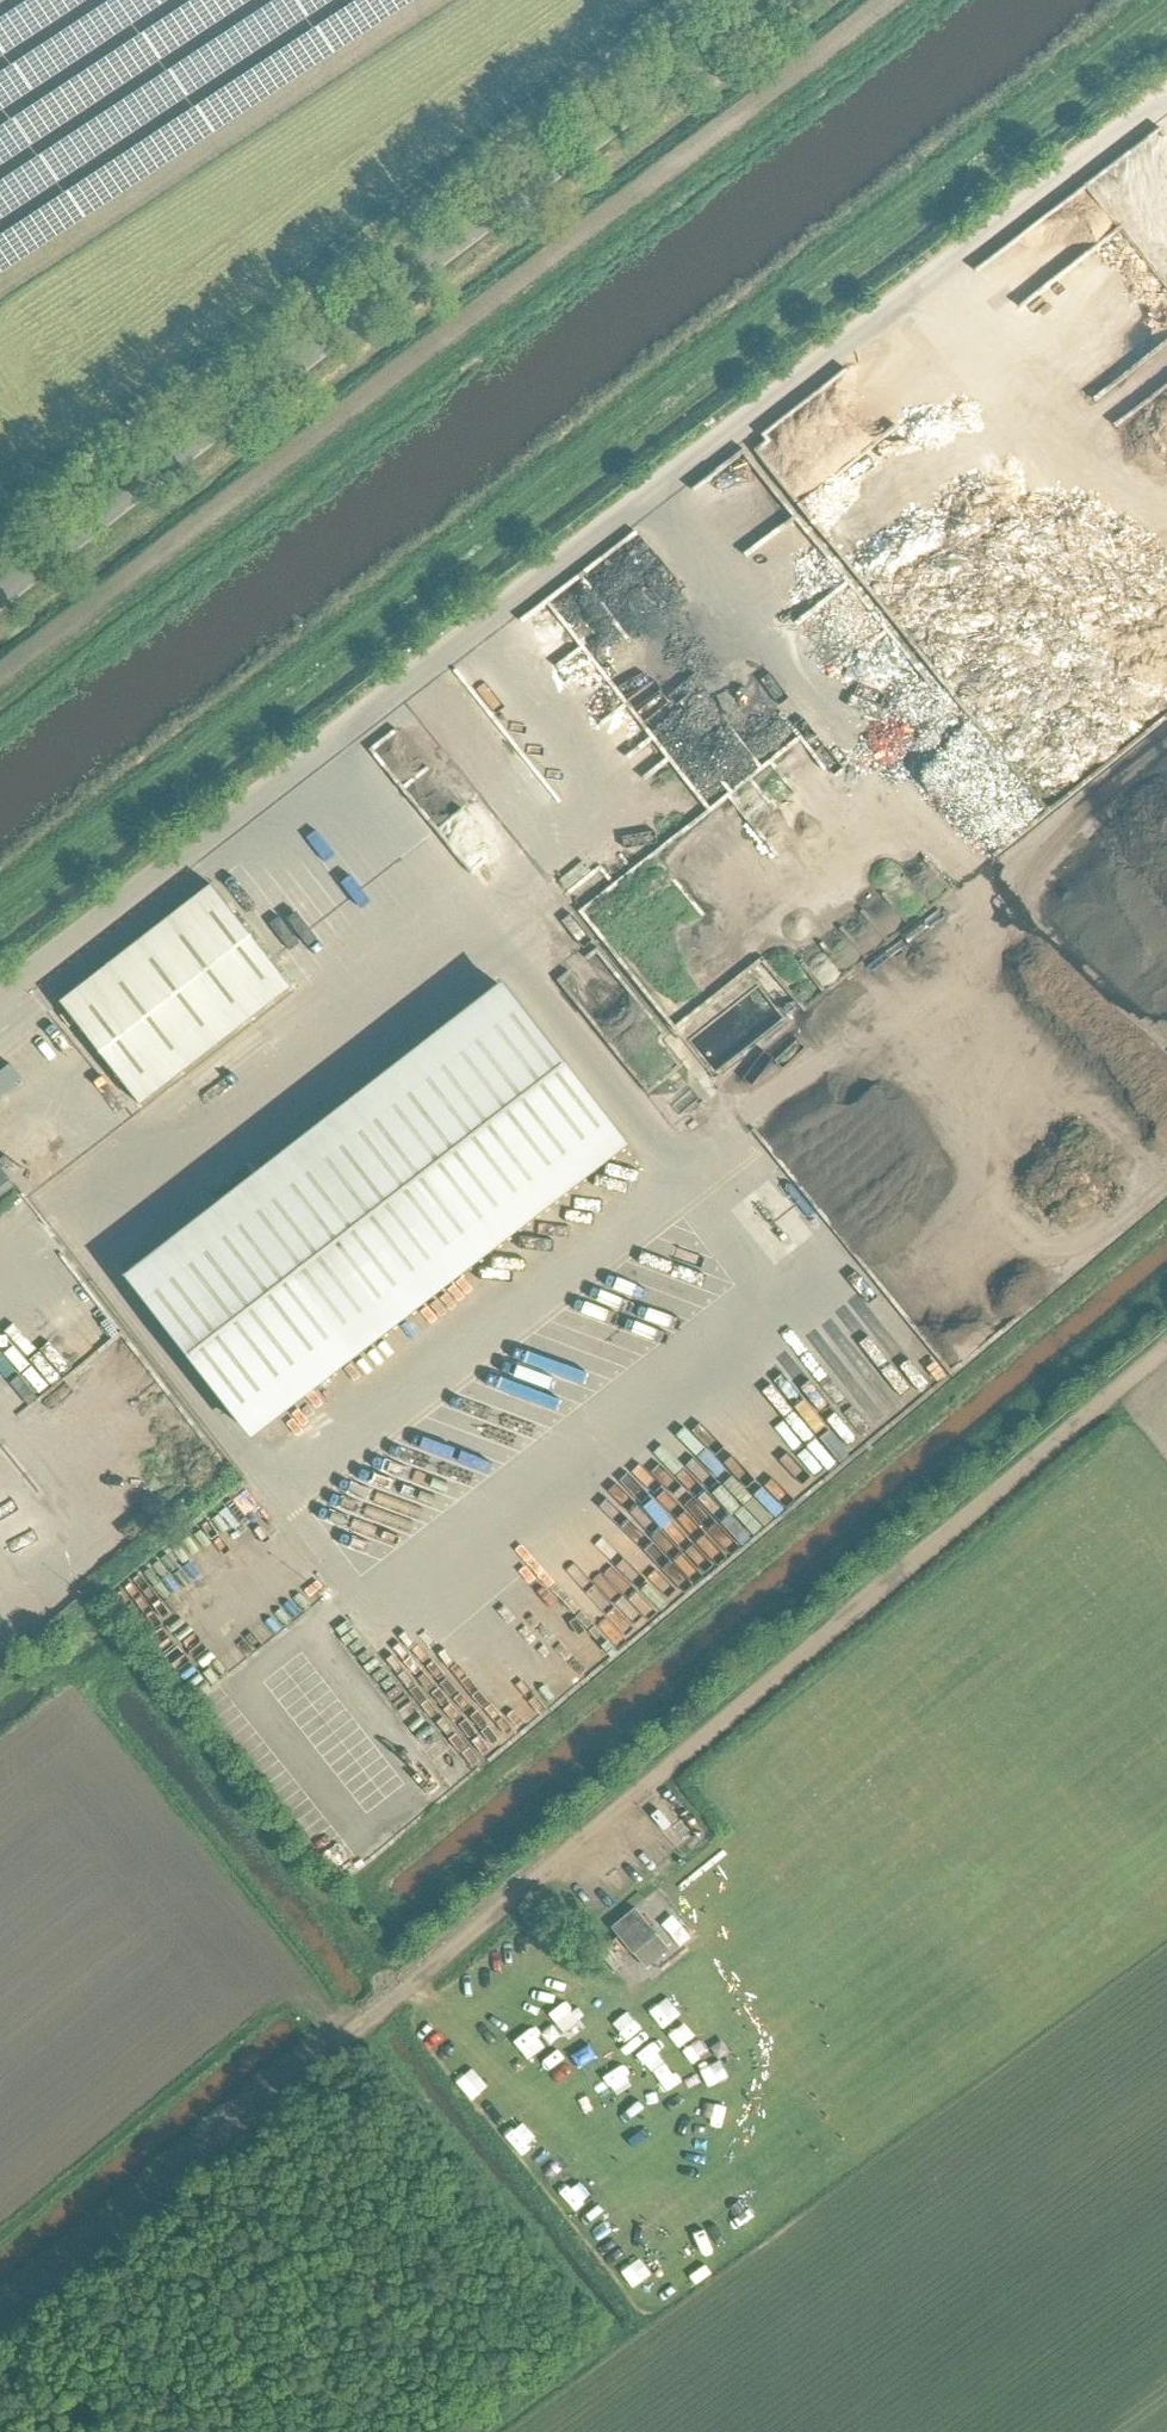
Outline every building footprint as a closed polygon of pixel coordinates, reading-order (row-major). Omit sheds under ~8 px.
[(213,886),(62,1003),(141,1105),(292,988),(213,886)] [(132,1281),(251,1434),(625,1143),(507,990),(132,1281)] [(21,1081),(10,1063),(0,1070),(0,1094),(21,1081)] [(13,1181),(0,1164),(0,1191),(13,1181)] [(613,1928),(635,1955),(658,1936),(636,1909),(613,1928)]
